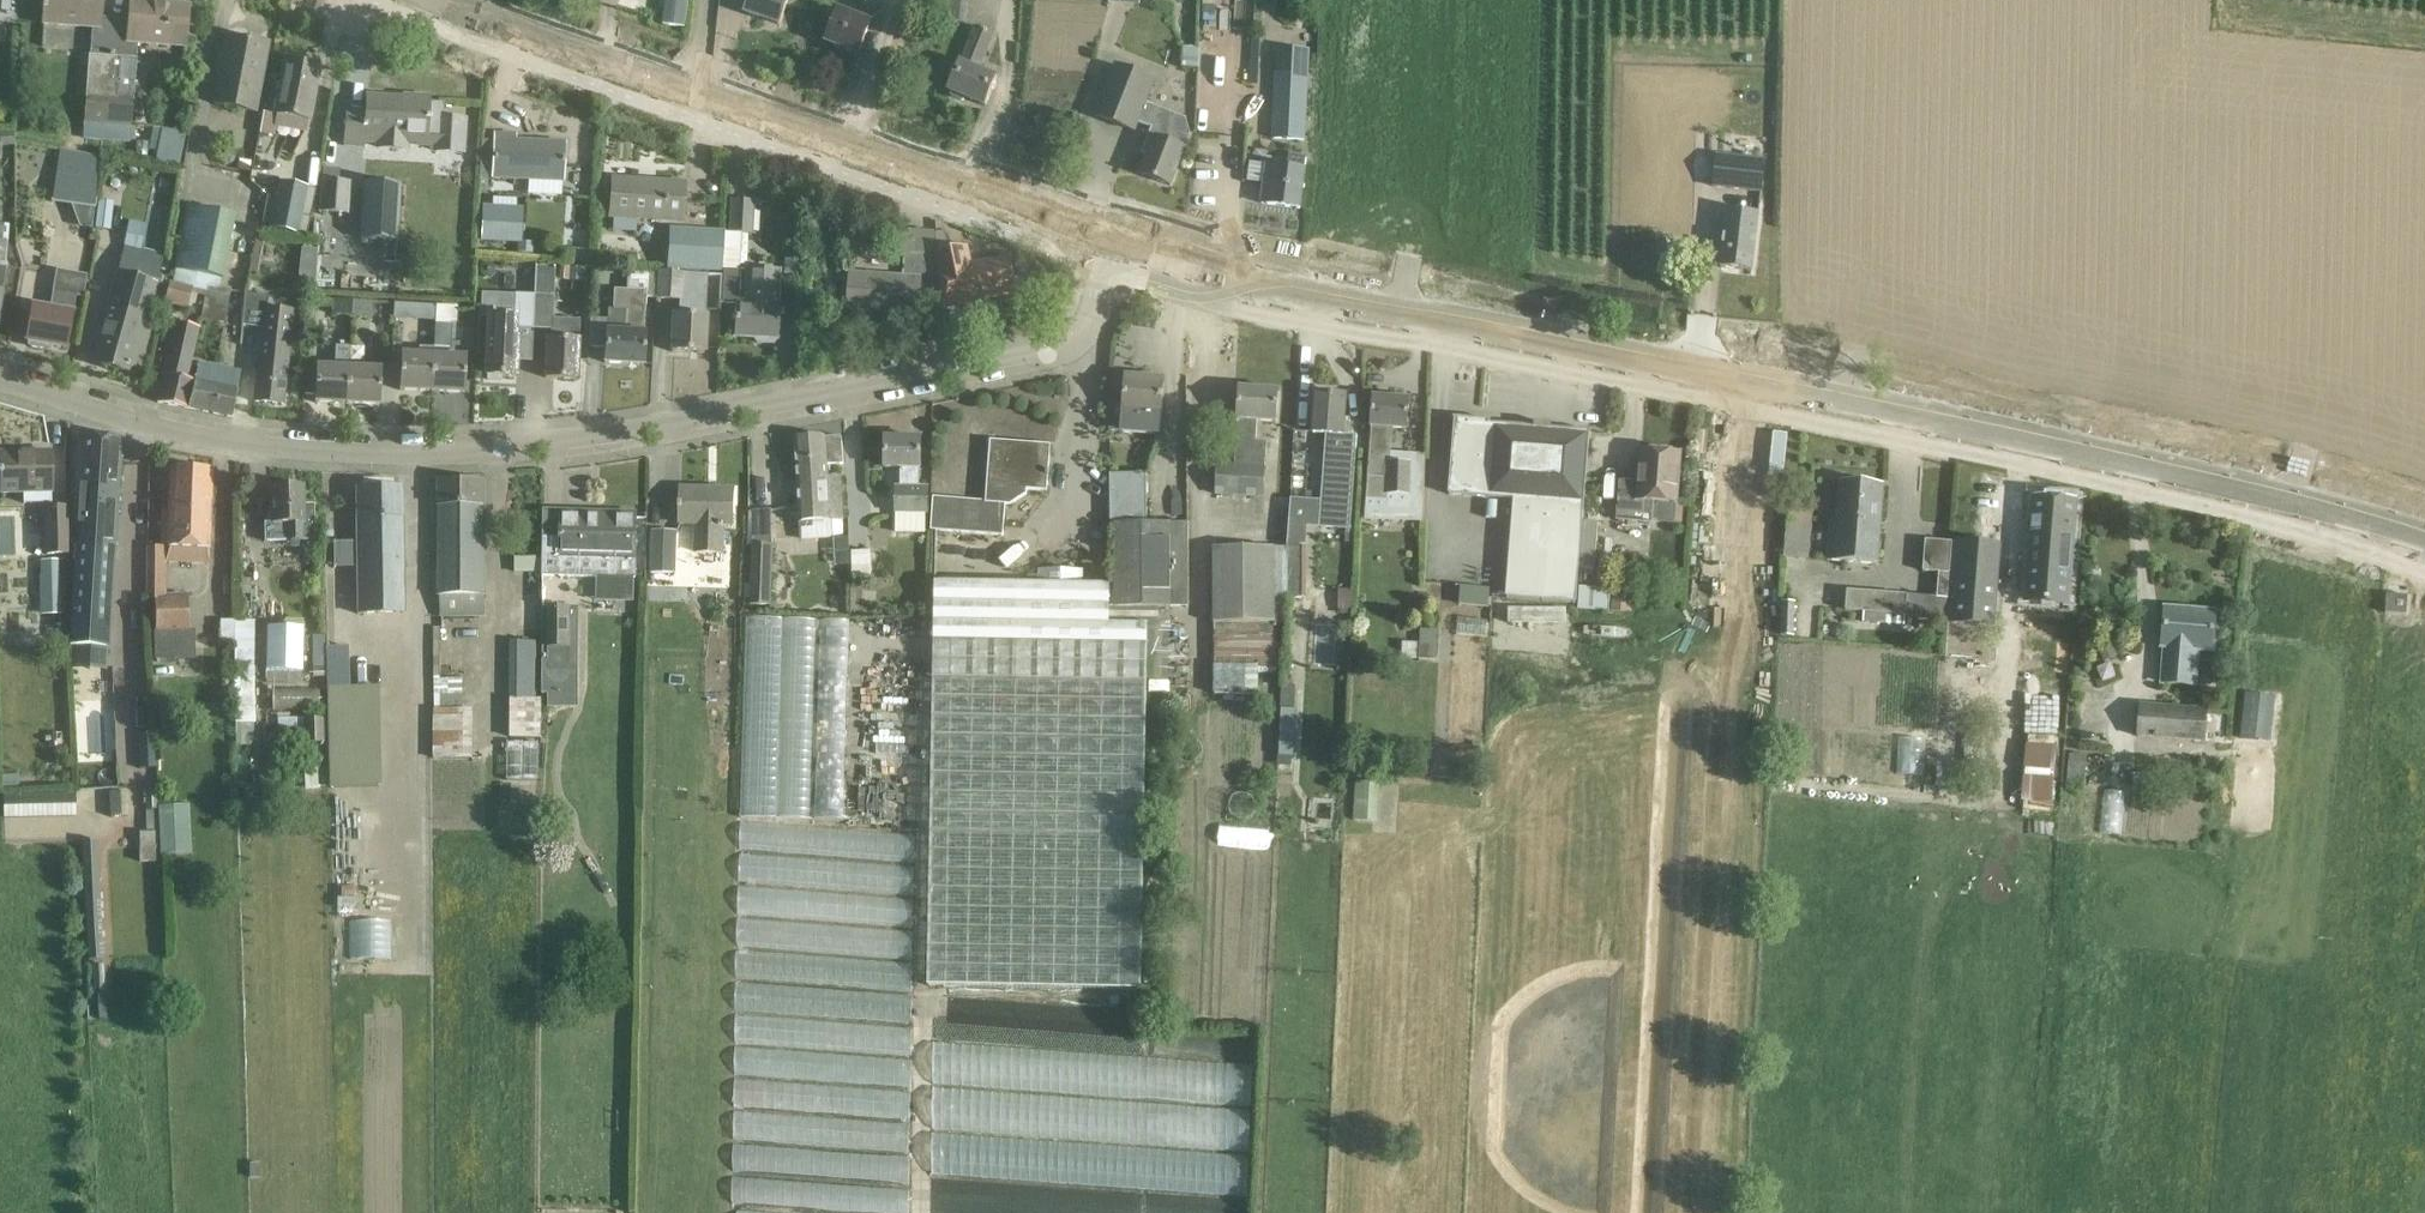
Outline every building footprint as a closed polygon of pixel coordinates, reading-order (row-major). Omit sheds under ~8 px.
[(101,0),(45,0),(44,23),(92,26),(90,56),(88,55),(82,132),(67,130),(65,145),(60,144),(59,149),(84,153),(86,139),(103,140),(114,20),(99,18),(101,0)] [(103,140),(128,142),(136,42),(184,46),(187,6),(154,4),(154,0),(148,0),(131,0),(129,21),(114,20),(103,140)] [(745,12),(779,23),(787,0),(749,0),(745,12)] [(827,42),(858,55),(871,21),(865,19),(869,9),(876,11),(880,0),(852,0),(851,2),(854,3),(849,12),(840,9),(827,42)] [(962,100),(964,97),(986,106),(998,77),(979,69),(994,33),(976,26),(961,62),(959,61),(947,90),(952,92),(950,96),(962,100)] [(226,37),(213,104),(255,111),(268,43),(248,39),(247,41),(226,37)] [(1182,46),(1181,67),(1197,68),(1198,47),(1182,46)] [(1277,62),(1272,139),(1304,141),(1309,64),(1309,56),(1278,54),(1277,62)] [(286,61),(276,113),(308,120),(318,67),(286,61)] [(1185,119),(1147,104),(1156,79),(1115,63),(1094,116),(1136,132),(1140,122),(1160,130),(1158,136),(1150,133),(1142,152),(1149,154),(1142,173),(1170,184),(1184,148),(1190,134),(1185,119)] [(387,145),(387,136),(426,138),(429,97),(402,96),(402,99),(366,97),(365,110),(345,109),(343,147),(365,148),(365,143),(387,145)] [(154,127),(149,150),(156,152),(154,163),(179,168),(186,134),(154,127)] [(479,178),(492,178),(562,182),(564,143),(514,140),(515,135),(494,134),(493,154),(480,153),(479,178)] [(60,150),(52,202),(71,205),(79,228),(91,229),(101,157),(84,154),(64,151),(60,150)] [(1299,209),(1305,169),(1306,157),(1289,155),(1287,166),(1267,164),(1262,204),(1299,209)] [(1716,155),(1712,189),(1762,194),(1765,161),(1716,155)] [(636,232),(637,218),(682,221),(684,183),(612,178),(610,217),(613,217),(612,230),(636,232)] [(346,213),(348,182),(322,181),(320,212),(346,213)] [(275,227),(269,225),(268,228),(299,235),(300,233),(306,234),(315,190),(308,188),(308,187),(280,182),(277,196),(275,195),(274,197),(280,198),(275,227)] [(397,241),(400,185),(364,183),(360,239),(397,241)] [(274,197),(267,196),(262,224),(269,225),(275,227),(280,198),(274,197)] [(729,200),(728,233),(753,234),(754,201),(729,200)] [(173,280),(173,283),(193,288),(205,290),(207,284),(220,287),(233,214),(186,205),(174,269),(175,270),(173,280)] [(481,208),(480,245),(495,246),(514,247),(516,210),(496,209),(481,208)] [(1727,209),(1720,267),(1752,270),(1759,213),(1727,209)] [(128,222),(117,271),(102,328),(104,329),(95,363),(130,372),(131,367),(139,369),(153,318),(147,316),(164,255),(141,249),(145,225),(128,222)] [(722,270),(723,250),(722,250),(723,231),(669,228),(667,270),(721,273),(721,270),(722,270)] [(254,242),(248,273),(257,275),(264,244),(254,242)] [(1010,257),(971,265),(967,247),(935,254),(939,271),(937,272),(941,308),(1018,292),(1010,257)] [(747,267),(747,272),(739,271),(740,251),(723,250),(722,270),(723,270),(721,305),(735,306),(733,335),(751,335),(755,345),(773,346),(778,337),(780,303),(776,303),(778,269),(747,267)] [(905,254),(904,276),(850,273),(848,308),(919,313),(919,300),(936,301),(933,256),(905,254)] [(787,256),(786,270),(797,271),(798,257),(787,256)] [(534,295),(532,329),(551,330),(550,338),(546,338),(544,378),(577,379),(580,320),(553,318),(555,268),(535,267),(534,295)] [(558,268),(557,280),(584,282),(585,269),(558,268)] [(81,296),(84,276),(58,271),(51,309),(32,305),(26,342),(29,343),(29,345),(32,347),(40,348),(44,348),(45,345),(65,349),(72,312),(71,312),(74,295),(81,296)] [(643,365),(645,333),(646,299),(655,299),(656,274),(627,273),(626,290),(613,289),(612,310),(606,320),(605,331),(604,363),(643,365)] [(656,274),(655,299),(679,301),(679,315),(672,315),(671,352),(704,353),(706,311),(718,312),(720,276),(657,273),(657,274),(656,274)] [(170,282),(164,303),(188,309),(193,289),(193,288),(173,283),(170,282)] [(205,290),(200,319),(224,323),(231,289),(220,287),(207,284),(205,290)] [(293,312),(266,309),(268,297),(244,294),(241,326),(262,328),(261,339),(254,401),(283,404),(290,342),(293,312)] [(532,329),(534,295),(515,294),(514,316),(487,314),(484,375),(487,375),(487,380),(501,381),(501,376),(517,377),(518,337),(516,337),(516,329),(532,329)] [(351,316),(352,300),(331,298),(330,314),(351,316)] [(352,300),(351,316),(372,317),(373,301),(352,300)] [(413,305),(395,304),(394,321),(407,322),(412,318),(413,305)] [(435,306),(434,321),(455,322),(456,308),(435,306)] [(189,409),(194,380),(187,379),(199,326),(175,321),(157,402),(189,409)] [(348,403),(349,367),(348,367),(349,347),(336,347),(335,366),(316,366),(314,402),(348,403)] [(431,391),(433,348),(419,347),(418,354),(400,353),(399,390),(431,391)] [(433,348),(431,391),(464,393),(466,357),(448,356),(449,349),(433,348)] [(194,380),(189,409),(231,418),(238,389),(236,389),(240,372),(198,362),(194,381),(194,380)] [(349,367),(348,403),(379,405),(381,369),(349,367)] [(1124,394),(1108,393),(1109,430),(1121,431),(1159,434),(1160,412),(1162,412),(1164,382),(1126,379),(1124,394)] [(1239,387),(1237,419),(1234,465),(1217,464),(1215,493),(1263,497),(1267,442),(1255,441),(1256,420),(1277,421),(1279,390),(1239,387)] [(1351,530),(1351,528),(1350,528),(1356,451),(1357,436),(1349,436),(1350,418),(1345,418),(1346,395),(1316,393),(1313,433),(1325,434),(1319,528),(1351,530)] [(1371,430),(1366,499),(1387,500),(1386,509),(1424,509),(1426,457),(1410,457),(1410,464),(1390,463),(1393,428),(1407,429),(1409,399),(1404,399),(1404,397),(1391,396),(1390,398),(1374,397),(1372,426),(1371,430)] [(1491,422),(1491,420),(1453,417),(1452,419),(1455,419),(1449,494),(1514,499),(1508,569),(1578,575),(1589,433),(1591,433),(1591,431),(1551,428),(1551,425),(1548,425),(1548,428),(1537,427),(1537,424),(1534,424),(1534,427),(1489,423),(1490,422),(1491,422)] [(903,438),(903,435),(892,435),(892,438),(885,438),(885,467),(901,467),(900,486),(895,486),(894,514),(928,514),(929,487),(919,487),(919,467),(921,467),(921,438),(903,438)] [(71,621),(70,646),(108,648),(109,623),(115,544),(122,439),(79,436),(72,542),(77,542),(71,621)] [(843,464),(841,436),(794,439),(799,521),(843,518),(840,476),(828,477),(827,465),(843,464)] [(1026,493),(1026,489),(1047,491),(1050,453),(1022,451),(1022,443),(990,440),(987,486),(986,502),(933,497),(931,530),(1003,535),(1005,505),(1010,505),(1026,493)] [(1653,502),(1677,503),(1680,454),(1642,450),(1639,483),(1620,482),(1617,520),(1651,523),(1653,502)] [(51,491),(50,452),(0,453),(0,458),(1,492),(23,492),(23,504),(51,503),(51,491)] [(170,468),(166,547),(209,548),(212,470),(170,468)] [(1149,619),(1148,624),(1159,625),(1159,607),(1187,607),(1187,521),(1146,522),(1145,472),(1109,472),(1109,523),(1113,523),(1114,585),(1114,618),(1149,619)] [(439,596),(440,596),(440,617),(483,617),(483,596),(485,596),(485,481),(439,481),(439,596)] [(1831,517),(1828,559),(1878,562),(1884,484),(1840,481),(1838,518),(1831,517)] [(314,540),(314,504),(303,504),(303,485),(271,485),(271,522),(264,522),(264,541),(314,540)] [(403,613),(402,516),(401,488),(356,488),(357,542),(333,543),(333,569),(357,568),(358,613),(403,613)] [(680,523),(695,523),(694,552),(723,553),(724,524),(732,525),(733,489),(681,488),(680,523)] [(2035,496),(2027,599),(2068,602),(2076,499),(2035,496)] [(65,509),(45,509),(46,555),(66,555),(65,509)] [(1788,509),(1784,558),(1809,560),(1812,510),(1788,509)] [(562,515),(561,537),(543,536),(542,557),(542,574),(542,575),(635,577),(636,513),(599,512),(599,516),(562,515)] [(675,574),(677,532),(651,531),(650,573),(675,574)] [(1946,620),(1953,542),(1926,539),(1923,571),(1939,572),(1937,597),(1847,590),(1846,611),(1864,612),(1863,622),(1904,625),(1905,617),(1946,620)] [(1953,542),(1946,620),(1995,624),(2001,546),(1953,542)] [(745,574),(744,606),(771,607),(773,545),(752,545),(751,574),(745,574)] [(1302,547),(1302,545),(1287,545),(1287,547),(1287,597),(1306,597),(1306,547),(1302,547)] [(146,547),(145,600),(153,600),(153,660),(194,660),(195,631),(189,631),(190,595),(166,595),(166,547),(146,547)] [(1287,621),(1287,597),(1287,547),(1212,547),(1213,623),(1214,623),(1214,696),(1258,695),(1258,673),(1276,673),(1276,621),(1287,621)] [(871,551),(851,552),(852,582),(872,581),(871,551)] [(515,557),(515,573),(542,574),(542,557),(515,557)] [(41,576),(39,576),(40,616),(63,615),(63,587),(61,587),(61,560),(40,560),(41,576)] [(1114,618),(1114,585),(935,582),(928,986),(1142,990),(1148,624),(1149,619),(1114,618)] [(1487,608),(1489,588),(1462,586),(1460,605),(1487,608)] [(1608,610),(1609,589),(1580,587),(1578,608),(1608,610)] [(2387,593),(2386,612),(2407,614),(2409,595),(2387,593)] [(1782,602),(1781,636),(1794,636),(1796,603),(1782,602)] [(579,676),(580,605),(569,605),(569,606),(547,606),(547,608),(543,608),(542,664),(549,664),(549,676),(579,676)] [(2166,608),(2163,646),(2166,646),(2163,682),(2194,684),(2197,649),(2213,650),(2216,612),(2166,608)] [(745,616),(740,816),(840,819),(845,618),(745,616)] [(254,679),(255,621),(235,621),(234,679),(254,679)] [(304,683),(304,672),(301,672),(301,629),(266,628),(265,683),(304,683)] [(1439,660),(1440,631),(1420,630),(1419,659),(1439,660)] [(536,641),(509,641),(510,738),(541,738),(541,699),(536,699),(536,641)] [(1416,660),(1416,643),(1402,643),(1401,659),(1416,660)] [(348,647),(326,647),(327,689),(349,689),(348,647)] [(1282,686),(1278,747),(1293,748),(1298,687),(1282,686)] [(349,689),(327,689),(329,787),(381,786),(379,688),(349,689)] [(2140,704),(2137,737),(2206,743),(2208,709),(2140,704)] [(473,760),(473,710),(434,709),(433,759),(473,760)] [(323,721),(302,722),(303,744),(324,744),(323,721)] [(510,744),(509,780),(539,780),(540,744),(510,744)] [(2070,754),(2067,787),(2084,788),(2087,755),(2070,754)] [(317,768),(304,769),(305,791),(318,791),(317,768)] [(1355,782),(1353,821),(1377,822),(1379,783),(1355,782)] [(522,786),(500,786),(500,801),(522,801),(522,786)] [(157,810),(156,789),(145,789),(146,810),(157,810)] [(2101,832),(2121,833),(2123,790),(2104,789),(2101,832)] [(110,817),(120,817),(119,792),(109,792),(110,817)] [(4,805),(4,818),(40,817),(75,817),(75,799),(3,800),(4,805)] [(1231,824),(1230,843),(1267,844),(1268,826),(1231,824)] [(914,829),(738,825),(734,977),(730,1174),(729,1174),(729,1207),(734,1207),(734,1212),(906,1212),(914,829)] [(139,833),(138,848),(154,849),(155,833),(139,833)] [(97,840),(82,841),(87,961),(103,960),(97,840)] [(349,918),(348,958),(392,959),(393,918),(349,918)] [(104,965),(91,965),(93,990),(105,990),(104,965)] [(1245,1193),(1252,1060),(932,1043),(927,1130),(932,1130),(929,1175),(1245,1193)]
